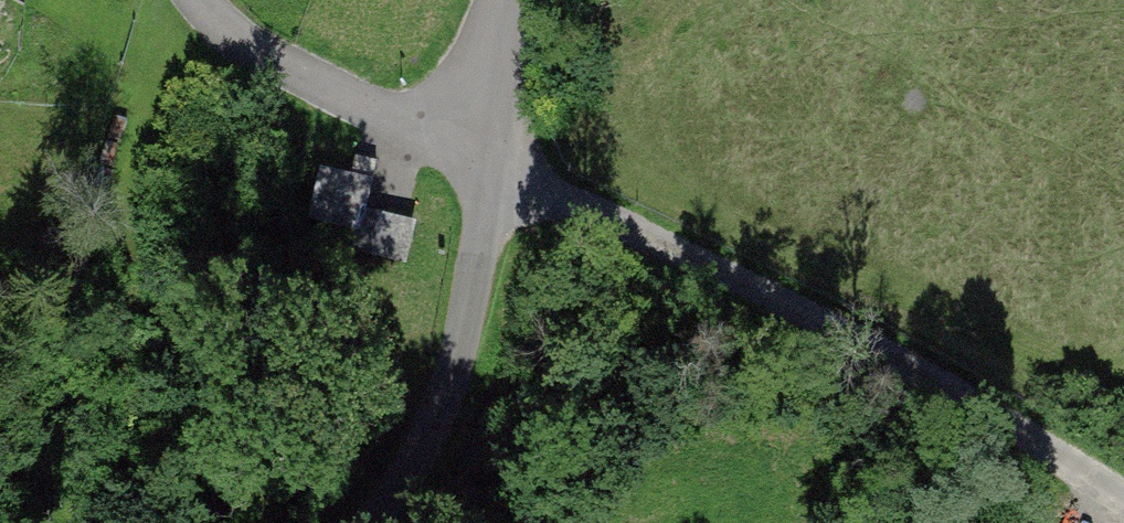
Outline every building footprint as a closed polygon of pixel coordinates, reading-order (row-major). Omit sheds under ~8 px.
[(393,211),(400,188),(393,185),(373,179),(377,166),(381,153),(362,147),(346,196),(393,211)]
